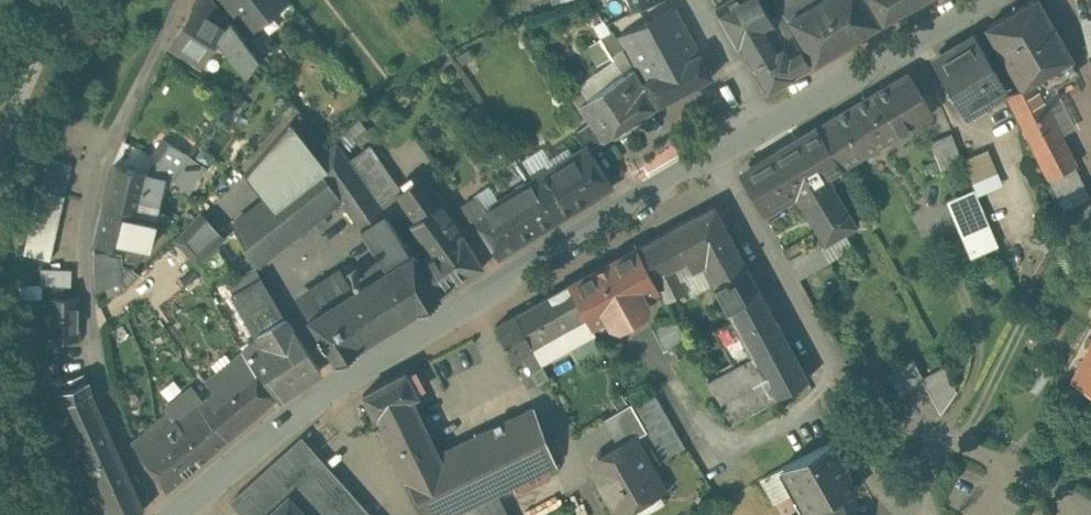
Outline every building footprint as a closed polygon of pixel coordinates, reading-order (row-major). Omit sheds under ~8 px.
[(212,0),(193,0),(189,5),(191,7),(170,48),(199,67),(208,53),(209,54),(218,40),(246,75),(259,58),(231,21),(229,22),(212,0)] [(248,32),(288,1),(287,0),(223,0),(248,32)] [(631,12),(657,0),(625,0),(631,12)] [(715,7),(738,47),(738,46),(764,92),(811,65),(798,44),(790,50),(784,40),(777,44),(769,29),(775,25),(772,20),(761,0),(727,0),(715,7)] [(789,19),(820,0),(778,0),(789,19)] [(789,19),(815,62),(881,22),(867,0),(820,0),(789,19)] [(881,20),(882,23),(922,0),(870,0),(881,20)] [(1039,0),(1031,0),(985,27),(1020,87),(1021,88),(1069,61),(1073,58),(1039,0)] [(675,7),(618,35),(625,46),(644,80),(699,52),(675,7)] [(780,15),(772,20),(775,25),(769,29),(777,44),(784,40),(790,50),(798,44),(780,15)] [(1081,21),(1089,55),(1090,55),(1090,18),(1081,21)] [(622,49),(611,32),(600,39),(611,56),(622,49)] [(976,38),(934,62),(965,116),(1007,91),(976,38)] [(332,53),(324,43),(318,48),(325,57),(332,53)] [(699,52),(644,80),(658,105),(712,76),(699,52)] [(1069,61),(1021,88),(1020,87),(1007,93),(1048,178),(1075,165),(1077,164),(1041,93),(1075,72),(1069,61)] [(633,69),(579,105),(603,140),(613,133),(613,134),(655,107),(633,69)] [(908,72),(817,126),(841,166),(841,167),(932,113),(909,73),(908,73),(908,72)] [(344,127),(354,141),(369,129),(359,116),(344,127)] [(290,120),(245,173),(265,198),(318,156),(290,120)] [(602,141),(589,122),(575,132),(585,146),(586,145),(589,150),(602,141)] [(817,126),(773,152),(776,156),(742,176),(763,212),(796,193),(801,202),(800,202),(824,243),(856,224),(832,184),(831,184),(826,175),(841,166),(817,126)] [(951,133),(930,142),(941,168),(962,159),(951,133)] [(190,154),(163,138),(153,154),(159,158),(153,174),(173,179),(173,178),(189,156),(190,154)] [(585,146),(546,170),(544,166),(531,174),(533,178),(530,180),(555,221),(612,186),(589,150),(586,145),(585,146)] [(398,194),(366,147),(348,160),(384,211),(383,211),(387,217),(405,204),(398,194)] [(988,148),(963,159),(973,182),(997,172),(988,149),(988,148)] [(203,166),(189,156),(173,178),(187,187),(203,166)] [(71,164),(47,158),(40,190),(64,195),(71,164)] [(117,166),(113,165),(104,204),(153,215),(157,198),(163,199),(172,181),(173,179),(153,174),(117,166)] [(1075,165),(1048,178),(1064,210),(1090,197),(1075,165)] [(461,230),(422,176),(398,194),(405,204),(416,219),(411,223),(430,249),(461,230)] [(530,180),(483,209),(475,197),(462,206),(471,218),(474,216),(499,256),(555,221),(530,180)] [(975,188),(946,200),(969,258),(998,246),(975,188)] [(64,195),(40,190),(30,232),(55,238),(64,195)] [(153,215),(104,204),(95,239),(104,241),(127,246),(126,251),(141,254),(142,254),(148,247),(156,215),(153,215)] [(714,205),(636,246),(667,300),(687,290),(680,277),(703,264),(713,283),(714,284),(747,266),(714,205)] [(365,255),(391,245),(376,206),(359,213),(365,229),(356,233),(365,255)] [(200,210),(174,239),(196,263),(225,237),(200,210)] [(430,249),(417,258),(439,294),(483,266),(461,232),(462,232),(461,230),(430,249)] [(285,317),(235,231),(210,255),(256,334),(259,333),(285,317)] [(807,249),(802,239),(784,249),(799,277),(830,260),(820,242),(807,249)] [(127,246),(104,241),(102,249),(94,250),(96,285),(104,283),(119,279),(118,278),(131,265),(141,254),(126,251),(127,246)] [(636,246),(568,284),(591,324),(605,316),(610,324),(618,327),(646,312),(648,303),(644,295),(658,287),(636,246)] [(341,258),(286,294),(296,308),(351,273),(341,258)] [(131,265),(118,278),(119,279),(104,283),(108,295),(123,291),(140,273),(131,265)] [(808,379),(747,266),(714,284),(733,318),(690,342),(731,421),(808,379)] [(568,284),(517,313),(534,349),(541,361),(595,332),(591,324),(568,284)] [(167,313),(187,298),(182,291),(161,305),(167,313)] [(80,298),(48,297),(53,335),(79,339),(80,298)] [(534,349),(516,313),(496,325),(514,361),(523,356),(531,371),(525,375),(531,386),(548,377),(540,362),(534,349)] [(673,314),(651,326),(663,349),(685,337),(673,314)] [(285,317),(259,333),(265,344),(259,348),(253,340),(242,347),(277,399),(321,369),(298,334),(297,334),(289,320),(287,321),(285,317)] [(1070,380),(1090,391),(1090,342),(1070,380)] [(202,402),(178,422),(169,412),(169,413),(131,443),(166,490),(275,398),(243,352),(207,381),(215,392),(202,402)] [(957,390),(944,366),(923,377),(913,359),(888,372),(899,393),(924,381),(940,413),(941,413),(957,390)] [(415,390),(405,371),(364,393),(397,463),(436,447),(409,392),(415,390)] [(109,437),(110,437),(109,435),(103,422),(102,420),(96,407),(97,407),(96,405),(95,405),(90,392),(89,389),(88,389),(87,380),(61,390),(63,404),(110,514),(138,514),(143,511),(142,508),(141,508),(136,497),(137,496),(136,494),(135,495),(129,481),(129,480),(128,478),(128,479),(123,467),(122,465),(116,452),(117,452),(116,450),(115,450),(109,437)] [(191,388),(165,409),(169,413),(169,412),(178,422),(202,402),(191,388)] [(653,391),(631,403),(646,430),(663,459),(685,446),(653,391)] [(630,402),(604,419),(616,441),(615,447),(634,436),(634,437),(646,430),(631,403),(630,402)] [(397,463),(404,478),(422,514),(447,514),(456,511),(486,496),(500,489),(527,476),(529,480),(536,477),(534,473),(549,466),(551,470),(558,466),(533,406),(436,447),(397,463)] [(615,447),(598,457),(596,464),(601,473),(595,476),(617,514),(633,505),(634,501),(662,485),(634,437),(634,436),(615,447)] [(304,438),(268,471),(266,469),(230,502),(242,514),(265,514),(288,494),(307,514),(372,514),(304,438)] [(856,490),(831,443),(782,467),(801,514),(856,490)] [(486,496),(495,514),(509,514),(511,514),(500,489),(486,496)] [(288,494),(265,514),(307,514),(288,494)] [(805,514),(848,514),(841,499),(805,514)]
